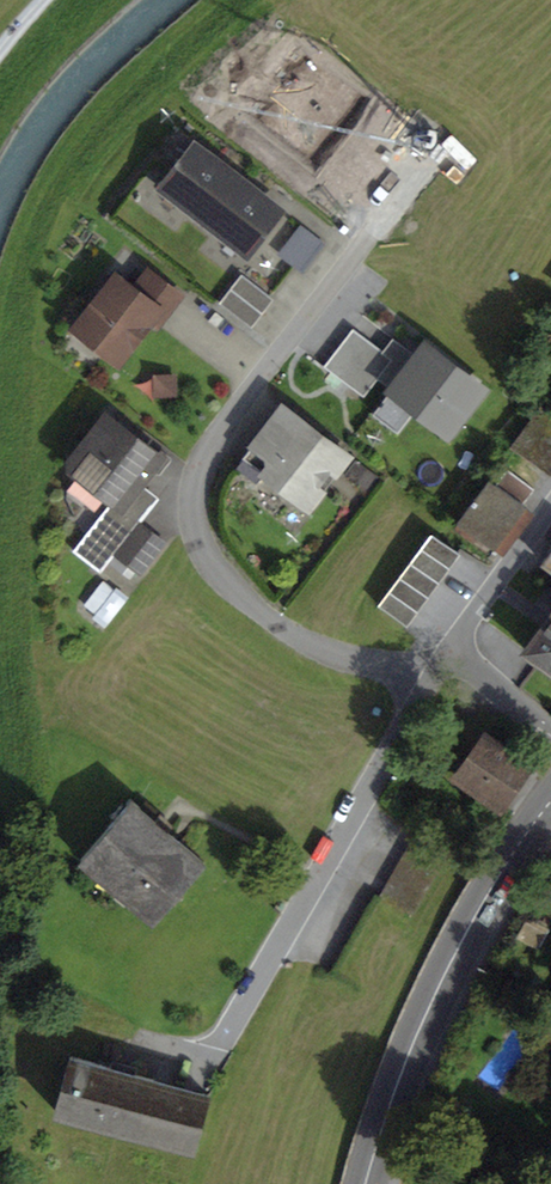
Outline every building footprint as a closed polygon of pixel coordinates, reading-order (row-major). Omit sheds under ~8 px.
[(162,186),(204,219),(237,176),(195,143),(162,186)] [(280,209),(237,176),(204,219),(247,252),(280,209)] [(304,269),(324,243),(302,227),(282,253),(304,269)] [(96,342),(118,360),(149,321),(158,309),(165,315),(181,295),(148,269),(133,288),(116,275),(83,317),(103,333),(96,342)] [(248,324),(270,296),(241,274),(220,302),(248,324)] [(149,321),(156,327),(165,315),(158,309),(149,321)] [(96,342),(103,333),(83,317),(76,327),(96,342)] [(353,328),(323,366),(364,397),(393,359),(353,328)] [(425,344),(391,388),(448,431),(481,387),(425,344)] [(155,393),(173,393),(173,374),(155,374),(155,393)] [(257,483),(265,473),(304,503),(343,452),(282,405),(240,462),(241,471),(257,483)] [(515,445),(550,471),(550,416),(541,409),(515,445)] [(73,550),(100,571),(116,551),(139,522),(154,504),(134,490),(151,468),(160,457),(110,418),(93,440),(85,441),(71,459),(72,468),(112,499),(73,550)] [(151,468),(159,474),(173,457),(165,451),(160,457),(151,468)] [(304,503),(310,508),(350,457),(343,452),(304,503)] [(473,502),(458,522),(494,549),(526,506),(523,504),(534,488),(508,469),(496,485),(490,480),(475,499),(473,498),(471,501),(473,502)] [(139,522),(116,551),(142,571),(165,541),(139,522)] [(431,532),(400,576),(428,597),(460,553),(431,532)] [(400,576),(389,590),(418,612),(428,597),(400,576)] [(107,578),(87,598),(106,617),(126,597),(107,578)] [(407,626),(418,612),(389,590),(378,605),(407,626)] [(550,669),(550,614),(525,649),(550,669)] [(486,734),(457,774),(500,805),(529,764),(486,734)] [(153,921),(204,862),(168,831),(155,819),(161,813),(146,801),(141,807),(132,800),(81,859),(106,880),(110,875),(121,884),(116,889),(153,921)] [(168,831),(174,824),(161,813),(155,819),(168,831)] [(537,945),(546,929),(530,921),(521,937),(537,945)] [(117,1060),(121,1045),(106,1041),(102,1056),(117,1060)] [(172,1142),(193,1148),(208,1096),(71,1058),(56,1110),(77,1116),(79,1109),(96,1114),(94,1120),(117,1127),(118,1123),(134,1128),(133,1131),(156,1137),(157,1131),(174,1136),(172,1142)]
